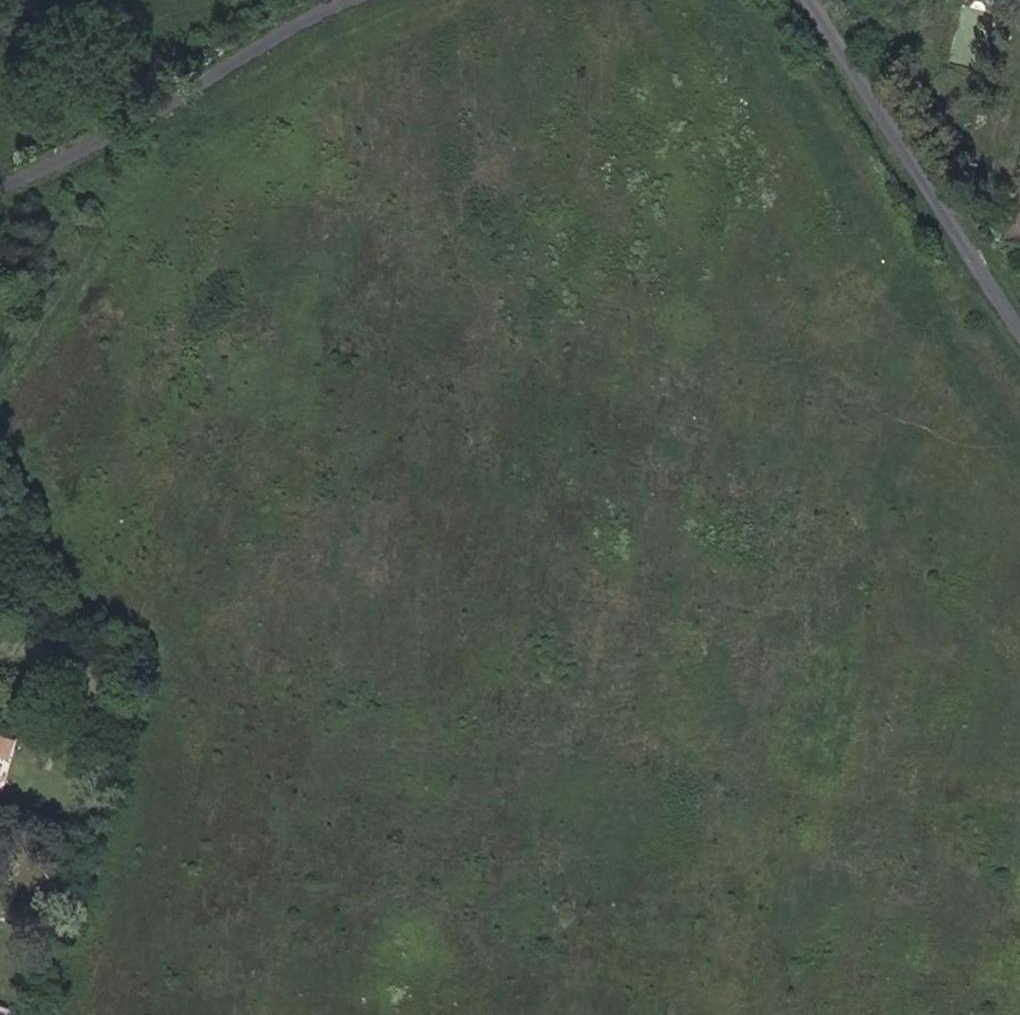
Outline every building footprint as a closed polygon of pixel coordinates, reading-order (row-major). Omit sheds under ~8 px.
[(0,759),(9,762),(15,742),(0,737),(0,759)]
